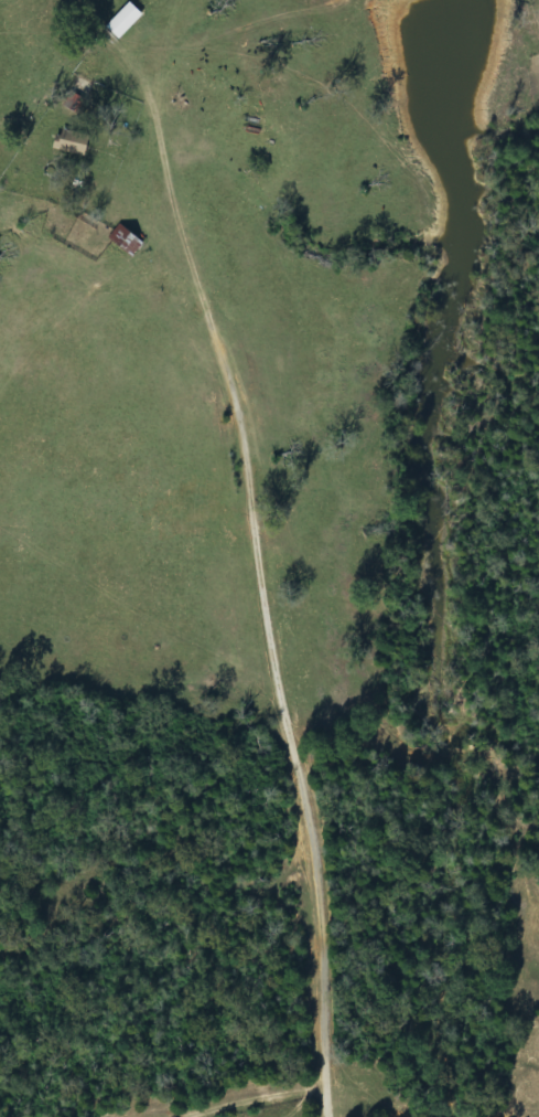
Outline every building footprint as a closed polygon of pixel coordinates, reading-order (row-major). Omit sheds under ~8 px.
[(92,136),(64,133),(62,153),(90,156),(92,136)] [(147,242),(120,226),(111,242),(137,258),(147,242)]
